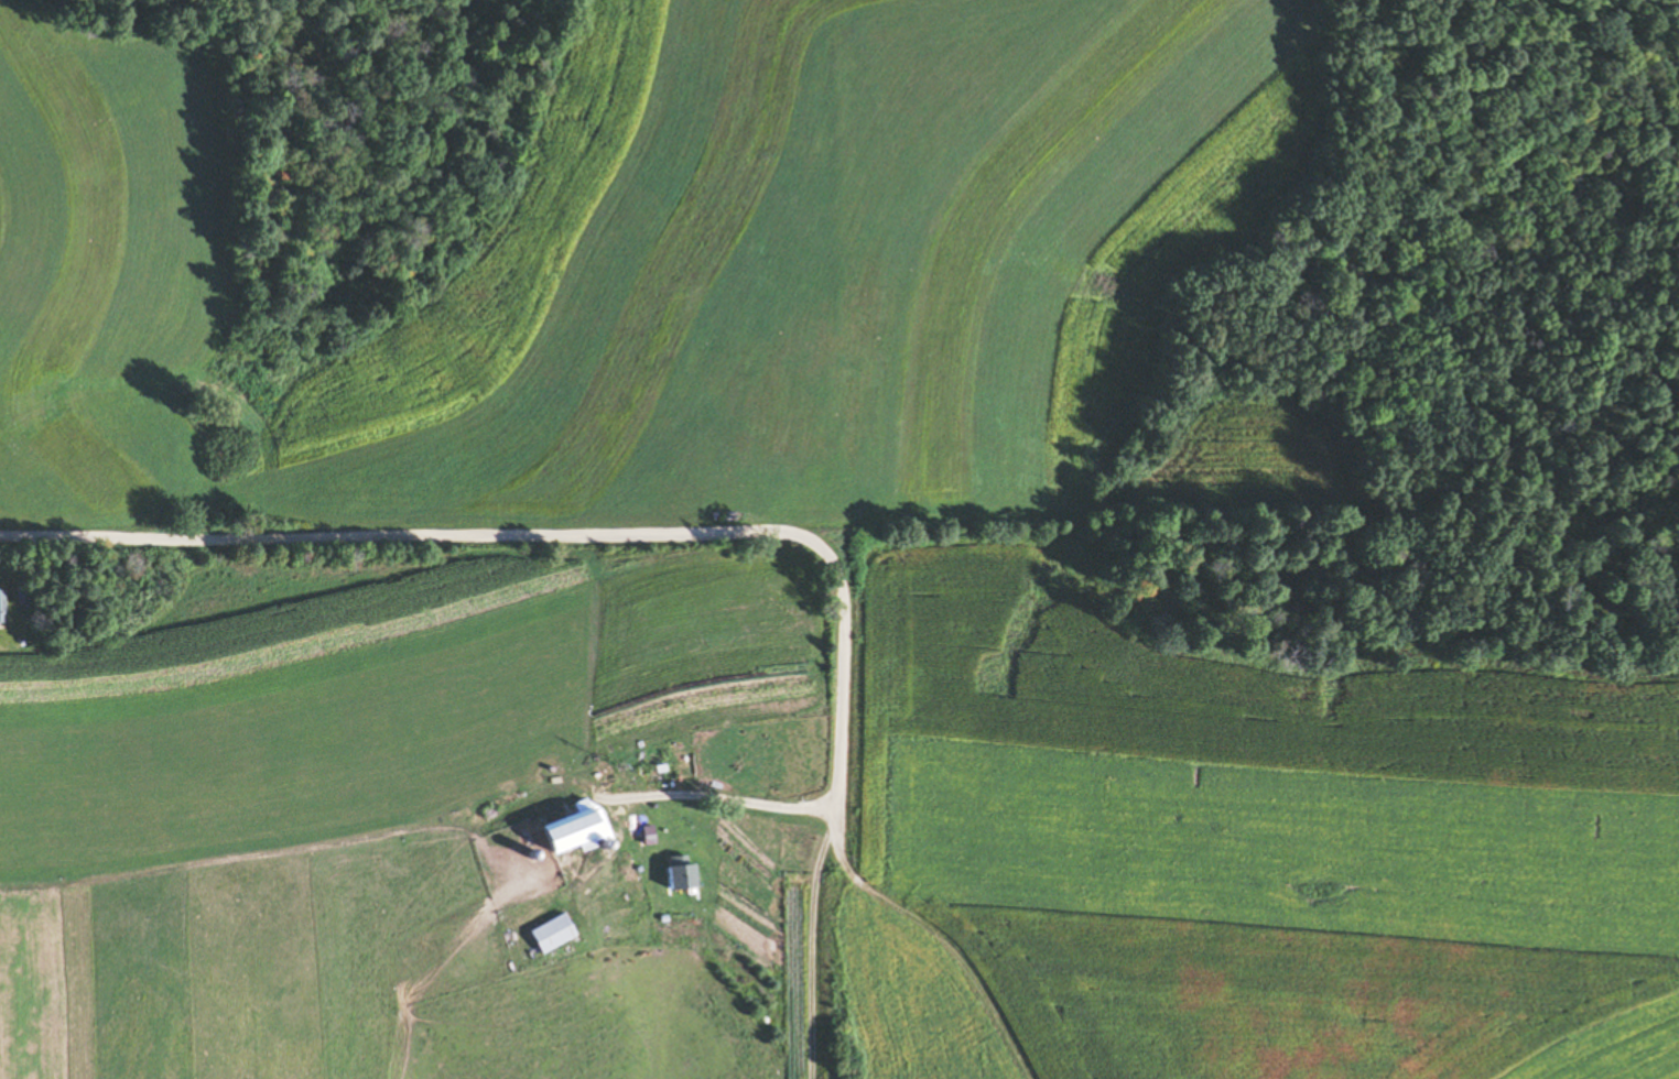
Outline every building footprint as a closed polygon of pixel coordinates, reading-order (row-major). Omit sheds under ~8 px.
[(571,813),(530,828),(541,856),(606,833),(596,806),(586,809),(582,798),(567,804),(571,813)] [(690,855),(670,855),(670,865),(664,865),(664,889),(690,889),(690,855)] [(524,933),(537,955),(571,935),(558,913),(524,933)]
